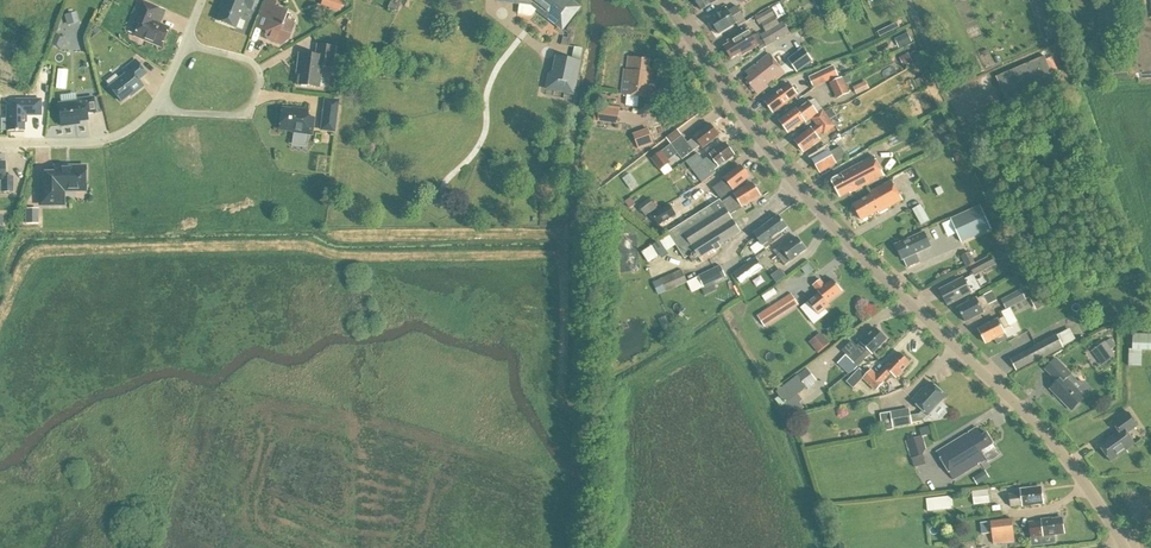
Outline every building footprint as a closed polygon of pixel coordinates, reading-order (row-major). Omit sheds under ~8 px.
[(223,5),(217,21),(235,28),(239,18),(241,19),(246,8),(251,10),(255,0),(222,0),(220,4),(223,5)] [(287,13),(277,9),(278,4),(267,0),(266,0),(260,17),(268,20),(264,30),(265,31),(267,40),(281,45),(288,40),(294,24),(284,21),(287,13)] [(347,11),(349,0),(324,0),(323,6),(347,11)] [(497,1),(518,4),(518,5),(530,6),(554,25),(555,25),(561,29),(578,8),(568,0),(498,0),(497,1)] [(702,11),(719,0),(695,0),(702,11)] [(141,21),(135,35),(145,40),(146,42),(151,44),(154,43),(162,46),(169,28),(159,24),(160,20),(154,18),(158,8),(142,2),(135,19),(141,21)] [(733,17),(741,13),(737,6),(729,11),(728,10),(722,14),(721,13),(715,16),(716,18),(711,20),(718,34),(736,23),(733,17)] [(781,6),(773,10),(779,21),(786,17),(781,6)] [(729,42),(730,44),(725,47),(732,59),(742,53),(743,55),(759,46),(761,49),(789,32),(784,22),(780,25),(772,10),(755,19),(759,26),(762,25),(766,33),(762,35),(762,34),(755,37),(750,29),(729,42)] [(76,11),(64,15),(67,25),(79,22),(76,11)] [(56,34),(51,45),(59,48),(64,37),(56,34)] [(895,40),(899,49),(911,43),(908,34),(895,40)] [(298,54),(297,67),(300,67),(298,85),(319,88),(322,67),(332,69),(335,48),(316,45),(315,56),(298,54)] [(803,49),(788,60),(797,73),(813,62),(803,49)] [(752,78),(748,81),(760,94),(785,73),(769,53),(746,72),(752,78)] [(899,56),(903,65),(912,62),(908,53),(899,56)] [(573,96),(580,62),(554,56),(551,72),(547,73),(544,90),(573,96)] [(997,76),(1008,102),(1057,82),(1046,56),(997,76)] [(624,71),(621,95),(654,99),(657,83),(652,82),(653,69),(648,69),(649,61),(628,58),(627,71),(624,71)] [(109,87),(121,103),(133,93),(134,94),(143,87),(138,81),(146,74),(135,61),(122,71),(126,75),(110,88),(110,87),(109,87)] [(833,66),(809,78),(814,88),(838,77),(833,66)] [(830,84),(837,100),(850,94),(843,78),(830,84)] [(867,84),(855,89),(858,97),(871,91),(867,84)] [(781,89),(765,102),(774,113),(798,94),(791,85),(782,91),(781,89)] [(78,100),(78,102),(58,105),(61,126),(73,125),(73,122),(88,121),(87,114),(95,113),(93,98),(78,100)] [(326,130),(341,131),(341,98),(327,98),(326,130)] [(24,116),(33,116),(41,116),(41,100),(16,100),(16,107),(7,107),(7,119),(2,119),(2,130),(1,130),(1,131),(24,131),(24,116)] [(797,108),(780,120),(790,132),(806,120),(807,122),(819,113),(810,101),(798,109),(797,108)] [(600,108),(598,123),(618,125),(619,111),(600,108)] [(307,120),(308,111),(297,109),(297,112),(282,110),(279,129),(292,130),(292,133),(312,136),(314,121),(307,120)] [(812,127),(796,140),(805,152),(822,139),(819,135),(824,132),(825,134),(836,125),(824,110),(813,118),(818,125),(814,129),(812,127)] [(630,135),(638,151),(658,141),(650,125),(630,135)] [(694,137),(695,138),(688,144),(682,137),(672,145),(683,160),(701,146),(703,148),(719,136),(710,125),(694,137)] [(686,163),(698,178),(703,185),(717,173),(715,172),(734,156),(725,144),(704,161),(698,155),(686,163)] [(838,163),(847,157),(841,147),(831,153),(829,149),(822,154),(823,155),(814,160),(822,173),(838,163)] [(661,152),(651,160),(660,172),(671,164),(661,152)] [(874,156),(841,174),(842,176),(832,181),(841,198),(851,192),(852,194),(885,175),(874,156)] [(0,162),(0,181),(1,181),(1,193),(13,193),(13,177),(5,177),(5,162),(0,162)] [(724,179),(726,182),(719,188),(726,197),(750,178),(740,166),(724,179)] [(75,189),(75,187),(86,187),(86,168),(83,168),(82,167),(77,167),(76,168),(71,168),(71,169),(66,169),(65,168),(54,168),(54,175),(40,176),(40,198),(42,198),(42,205),(41,205),(41,206),(64,206),(64,200),(61,198),(63,196),(63,192),(73,191),(75,189)] [(893,180),(871,192),(872,195),(857,203),(857,202),(854,204),(863,220),(868,217),(868,216),(878,210),(879,213),(904,200),(893,180)] [(740,233),(729,215),(744,207),(747,207),(748,204),(760,197),(752,184),(734,195),(721,203),(720,201),(669,234),(685,260),(689,257),(693,263),(715,250),(716,252),(722,249),(720,246),(740,233)] [(639,209),(646,218),(657,210),(651,200),(639,209)] [(921,207),(913,211),(921,226),(929,221),(921,207)] [(988,230),(978,207),(952,219),(962,242),(988,230)] [(26,210),(26,225),(38,225),(38,210),(26,210)] [(764,229),(754,235),(764,250),(775,243),(772,239),(788,229),(779,217),(763,228),(764,229)] [(922,251),(922,250),(931,245),(925,232),(896,245),(903,260),(905,259),(909,268),(921,263),(917,254),(922,251)] [(783,252),(777,256),(784,265),(790,260),(791,262),(807,250),(798,239),(782,250),(783,252)] [(961,258),(967,268),(975,263),(970,253),(961,258)] [(991,256),(969,267),(974,277),(996,265),(991,256)] [(741,285),(763,269),(755,258),(733,274),(741,285)] [(720,266),(698,276),(704,288),(726,278),(720,266)] [(682,271),(662,280),(667,293),(688,284),(682,271)] [(963,278),(941,290),(949,305),(980,288),(973,276),(964,280),(963,278)] [(814,286),(820,294),(809,303),(819,316),(830,307),(828,305),(843,293),(834,281),(826,288),(820,281),(814,286)] [(992,290),(984,294),(988,304),(997,300),(992,290)] [(1018,321),(1011,307),(1023,300),(1018,290),(1001,298),(1006,309),(1001,311),(1008,326),(1018,321)] [(765,328),(799,306),(791,294),(757,316),(765,328)] [(977,298),(958,308),(965,322),(984,312),(982,308),(988,305),(984,296),(978,300),(977,298)] [(1003,329),(1008,326),(1003,317),(997,321),(997,320),(979,330),(986,343),(994,339),(998,345),(1008,340),(1003,329)] [(852,343),(844,352),(855,363),(867,351),(872,356),(887,341),(877,331),(871,337),(869,335),(860,344),(861,345),(857,349),(852,343)] [(830,344),(821,334),(809,343),(818,354),(830,344)] [(1034,345),(1035,347),(1011,360),(1016,370),(1041,357),(1042,360),(1063,349),(1056,334),(1034,345)] [(1133,334),(1133,351),(1150,351),(1150,335),(1133,334)] [(1110,339),(1106,342),(1111,350),(1116,347),(1110,339)] [(1106,342),(1098,349),(1108,362),(1116,356),(1111,350),(1106,342)] [(872,371),(863,380),(876,392),(892,376),(896,380),(911,365),(900,355),(886,370),(885,369),(877,377),(872,371)] [(1057,382),(1050,390),(1071,412),(1092,392),(1086,386),(1081,386),(1076,390),(1066,380),(1071,375),(1055,359),(1044,369),(1057,382)] [(807,369),(784,387),(777,392),(790,411),(804,401),(799,395),(817,381),(807,369)] [(910,412),(891,416),(894,430),(913,427),(912,425),(924,423),(946,398),(932,385),(922,395),(920,394),(912,402),(923,412),(919,416),(911,418),(910,412)] [(1099,448),(1110,463),(1135,445),(1127,434),(1137,426),(1128,413),(1112,425),(1118,432),(1112,436),(1113,438),(1099,448)] [(986,460),(988,462),(1000,455),(987,434),(982,437),(977,428),(937,452),(953,480),(986,460)] [(906,442),(911,459),(924,455),(924,453),(925,453),(925,451),(926,451),(922,437),(906,442)] [(990,478),(985,471),(973,478),(978,486),(990,478)] [(1021,495),(1009,496),(1010,508),(1023,507),(1043,505),(1041,489),(1021,491),(1021,495)] [(974,505),(990,504),(988,490),(972,492),(974,505)] [(952,496),(926,499),(928,512),(952,510),(951,507),(953,507),(952,496)] [(1064,525),(1063,526),(1062,519),(1052,520),(1051,519),(1041,520),(1041,522),(1030,523),(1031,535),(1040,534),(1041,546),(1056,544),(1055,536),(1064,534),(1064,533),(1065,533),(1064,525)] [(994,546),(1015,543),(1013,520),(991,523),(981,524),(983,535),(992,534),(994,546)]
